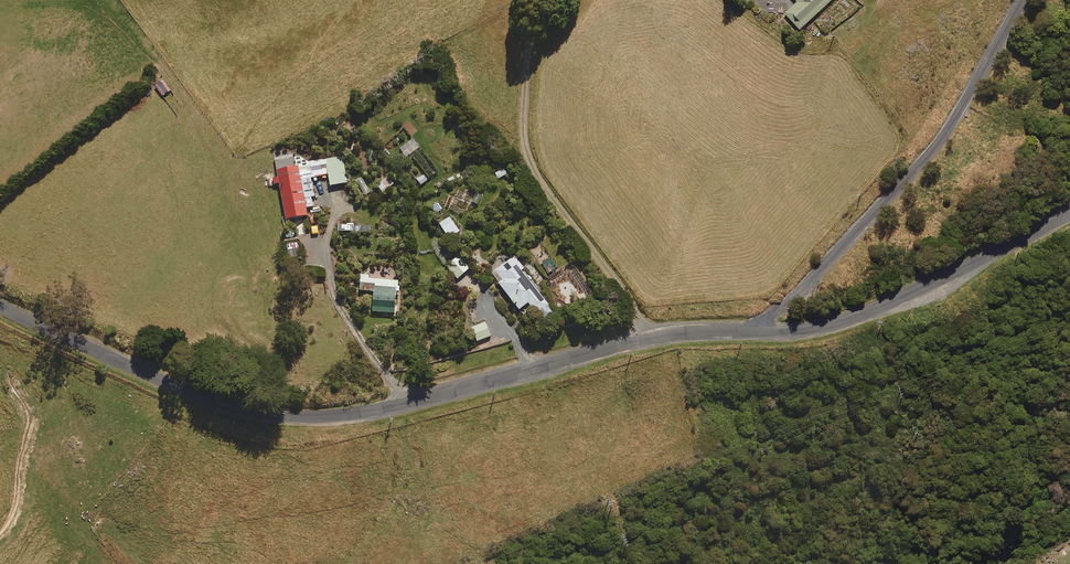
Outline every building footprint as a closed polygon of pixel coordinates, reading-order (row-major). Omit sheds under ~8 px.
[(799,2),(787,13),(801,29),(832,0),(797,0),(799,2)] [(163,78),(153,85),(160,97),(170,91),(163,78)] [(419,151),(413,156),(430,181),(436,177),(419,151)] [(305,155),(275,159),(277,173),(269,175),(271,185),(280,183),(285,219),(307,216),(306,208),(316,206),(311,178),(330,175),(329,169),(342,167),(340,157),(306,162),(305,155)] [(498,180),(509,173),(505,165),(493,172),(498,180)] [(420,187),(428,179),(422,173),(414,181),(420,187)] [(393,180),(389,175),(377,186),(381,191),(393,180)] [(372,194),(364,178),(355,182),(362,198),(372,194)] [(482,195),(475,192),(471,202),(478,205),(482,195)] [(446,211),(437,201),(429,208),(438,218),(446,211)] [(461,232),(449,216),(439,224),(450,240),(461,232)] [(373,223),(355,224),(355,234),(373,234),(373,223)] [(470,268),(459,255),(447,266),(457,279),(470,268)] [(524,268),(515,256),(492,274),(519,310),(530,302),(545,321),(555,313),(522,270),(524,268)] [(549,256),(539,262),(546,274),(556,268),(549,256)] [(571,262),(566,265),(586,294),(591,290),(571,262)] [(548,279),(551,285),(566,275),(562,269),(548,279)] [(369,275),(361,275),(360,290),(374,291),(372,311),(394,313),(397,281),(369,279),(369,275)] [(491,336),(486,322),(471,328),(477,342),(491,336)]
